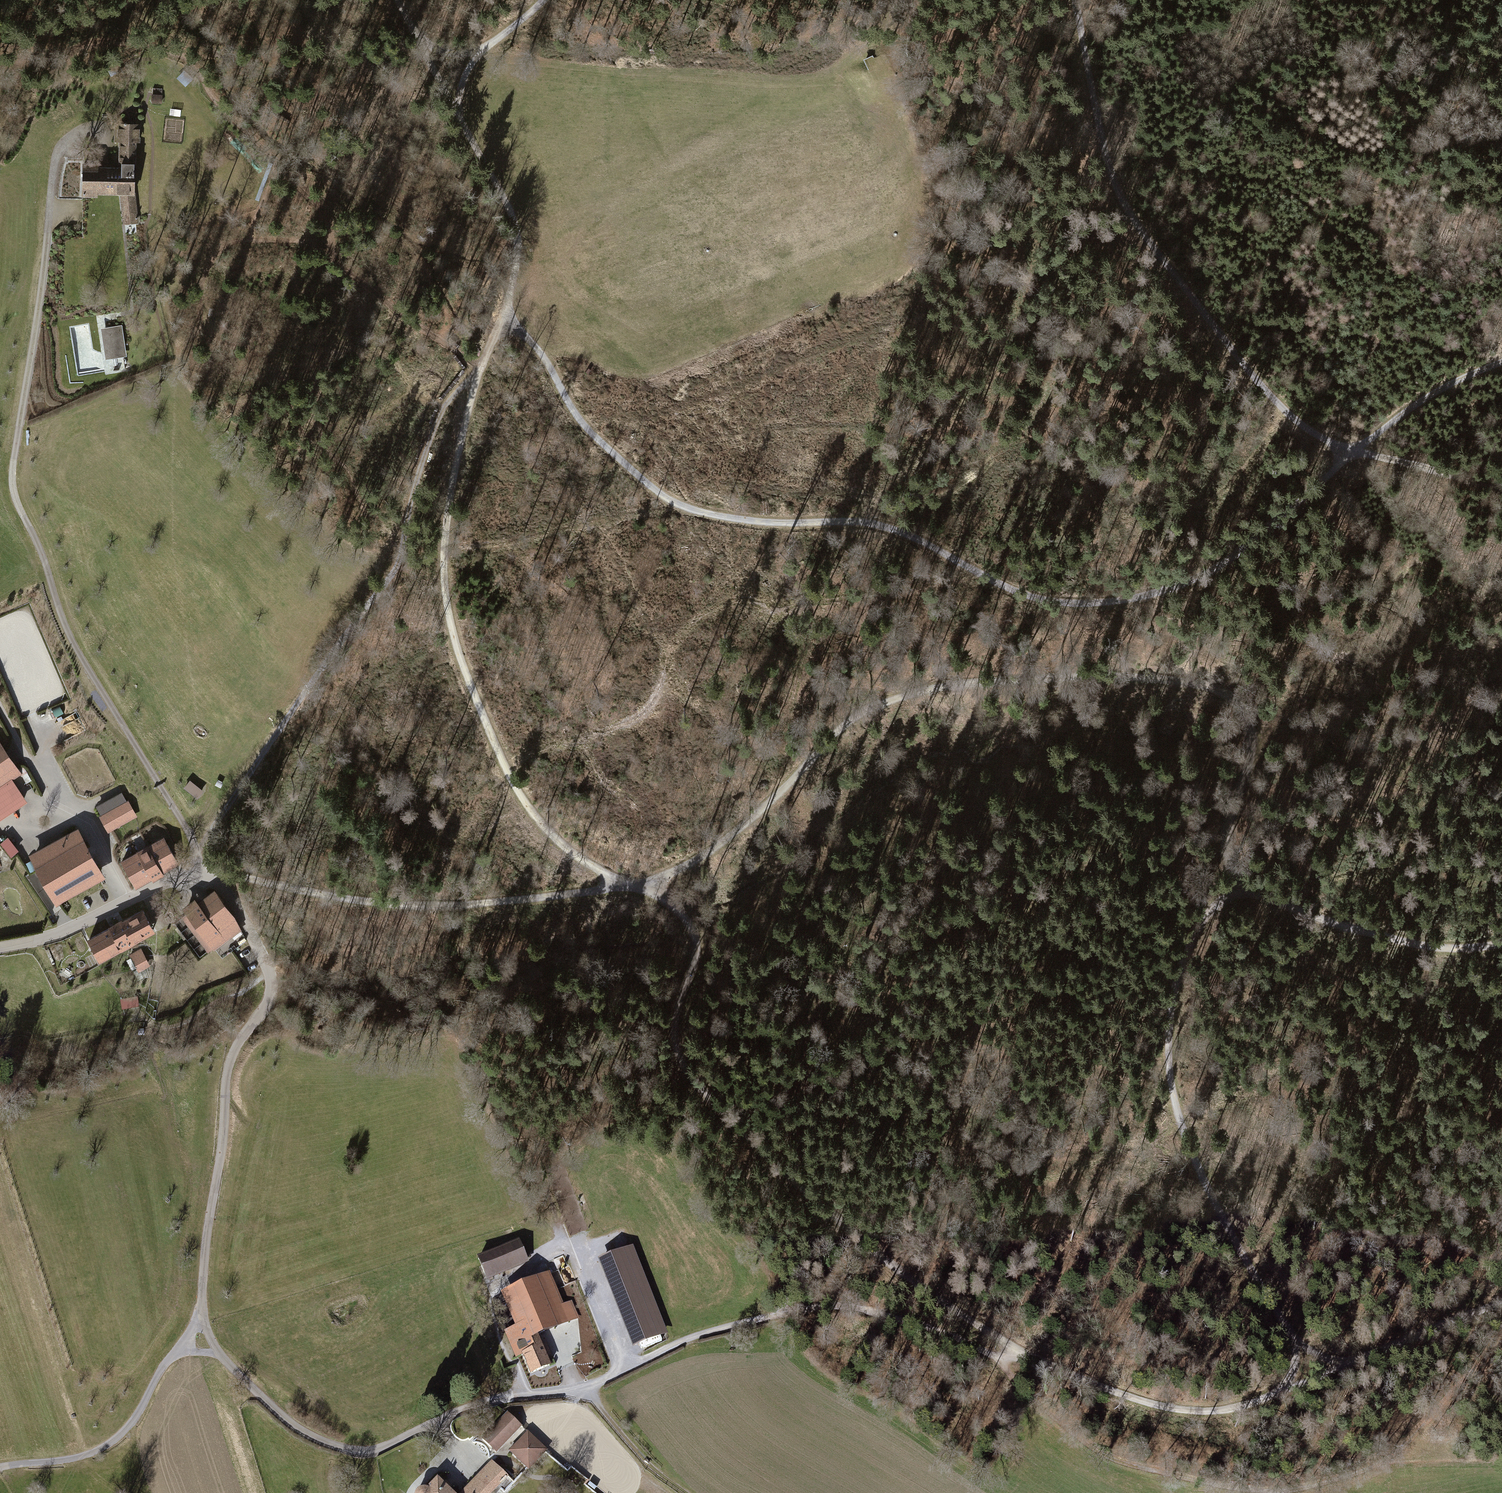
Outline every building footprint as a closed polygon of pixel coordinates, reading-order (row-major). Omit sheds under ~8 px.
[(878,68),(872,56),(864,60),(870,72),(878,68)] [(162,96),(152,95),(151,104),(162,105),(162,96)] [(94,168),(83,168),(83,201),(98,201),(98,198),(120,198),(123,226),(141,224),(137,193),(135,193),(136,143),(139,144),(140,126),(115,126),(115,143),(120,143),(119,170),(94,170),(94,168)] [(126,355),(122,324),(101,327),(105,358),(126,355)] [(34,727),(32,728),(30,723),(27,724),(35,743),(40,741),(34,727)] [(11,777),(13,779),(23,773),(0,739),(0,785),(11,777)] [(95,773),(87,759),(77,763),(86,778),(95,773)] [(27,800),(13,779),(11,777),(0,785),(0,819),(27,800)] [(204,790),(190,779),(183,786),(197,798),(204,790)] [(122,791),(96,805),(101,814),(99,815),(108,832),(138,816),(128,799),(127,800),(122,791)] [(79,826),(28,853),(57,903),(106,877),(79,826)] [(163,834),(119,859),(134,887),(151,878),(152,880),(164,874),(162,872),(179,863),(163,834)] [(2,841),(11,856),(20,850),(11,835),(2,841)] [(181,907),(185,913),(180,917),(207,952),(212,948),(214,951),(241,929),(235,916),(214,888),(197,901),(193,896),(181,907)] [(109,925),(87,937),(100,960),(156,931),(143,907),(123,918),(122,917),(108,924),(109,925)] [(141,948),(129,954),(139,971),(151,965),(141,948)] [(139,995),(122,996),(122,1006),(140,1005),(139,995)] [(520,1239),(477,1258),(488,1281),(530,1263),(528,1258),(539,1254),(531,1236),(520,1240),(520,1239)] [(632,1246),(597,1260),(632,1349),(668,1334),(632,1246)] [(549,1273),(501,1293),(513,1321),(502,1326),(516,1358),(522,1356),(531,1376),(552,1367),(540,1338),(580,1319),(572,1301),(564,1304),(549,1273)] [(587,1337),(574,1342),(580,1354),(592,1349),(587,1337)] [(521,1427),(506,1413),(479,1440),(493,1455),(521,1427)] [(546,1451),(528,1434),(509,1454),(526,1471),(546,1451)] [(506,1478),(490,1463),(461,1492),(492,1492),(506,1478)] [(435,1480),(424,1492),(421,1492),(449,1492),(435,1480)] [(588,1491),(590,1492),(596,1492),(586,1484),(578,1492),(586,1492),(588,1491)]
